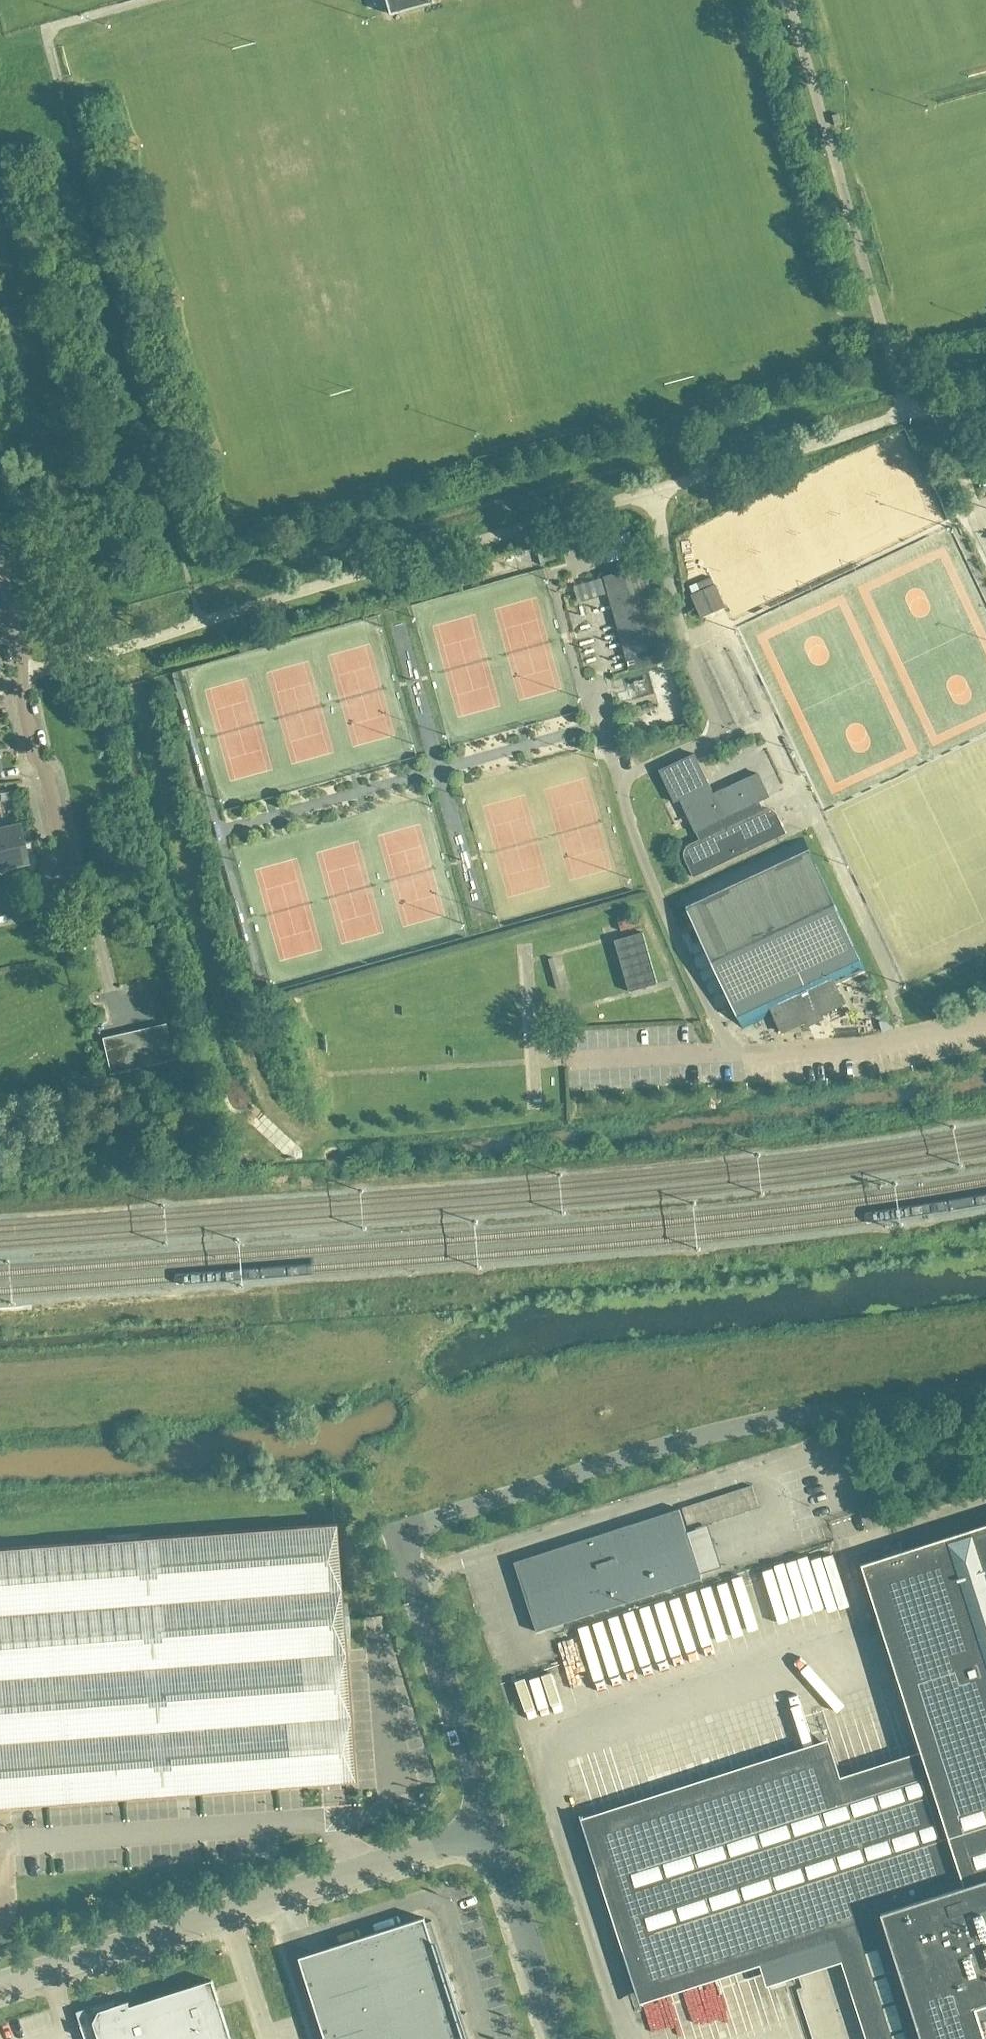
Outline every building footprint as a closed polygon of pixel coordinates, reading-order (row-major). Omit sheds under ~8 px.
[(391,3),(393,10),(390,11),(391,14),(435,2),(435,0),(390,0),(391,3)] [(630,531),(601,539),(607,562),(636,554),(630,531)] [(542,564),(562,559),(558,542),(558,541),(537,547),(538,548),(542,564)] [(669,659),(643,564),(602,576),(629,670),(639,667),(669,659)] [(724,607),(714,584),(693,593),(691,594),(702,617),(724,607)] [(656,668),(638,673),(639,675),(611,683),(616,703),(639,697),(638,695),(662,689),(656,668)] [(786,832),(778,815),(777,813),(775,811),(773,810),(771,809),(769,808),(767,808),(765,808),(763,809),(759,800),(769,796),(758,773),(747,777),(713,792),(698,760),(697,760),(694,753),(659,769),(671,795),(674,801),(680,799),(692,822),(696,831),(697,834),(699,839),(690,843),(688,845),(686,846),(685,848),(684,849),(684,851),(684,852),(684,853),(684,854),(684,856),(684,857),(693,876),(786,832)] [(0,828),(0,841),(6,866),(29,861),(20,824),(0,828)] [(866,970),(803,836),(679,893),(742,1028),(773,1013),(781,1031),(802,1021),(843,1002),(835,984),(866,970)] [(658,983),(643,931),(615,939),(629,991),(658,983)] [(172,1059),(164,1023),(102,1037),(110,1072),(172,1059)] [(689,1529),(759,1506),(752,1485),(682,1507),(689,1529)] [(702,1578),(680,1508),(514,1561),(537,1631),(702,1578)] [(861,1564),(925,1764),(845,1790),(831,1748),(830,1748),(832,1753),(586,1832),(584,1827),(583,1827),(637,1994),(638,1994),(636,1989),(844,1923),(881,2038),(985,2038),(985,1524),(861,1564)] [(335,1525),(0,1550),(0,1806),(354,1780),(335,1525)] [(523,1683),(503,1687),(510,1715),(530,1711),(523,1683)] [(432,1919),(426,1921),(425,1917),(299,1957),(325,2038),(464,2038),(470,2037),(432,1919)] [(212,1979),(130,2006),(129,2002),(129,2001),(111,2006),(112,2007),(99,2011),(94,2022),(99,2038),(231,2038),(212,1979)]
